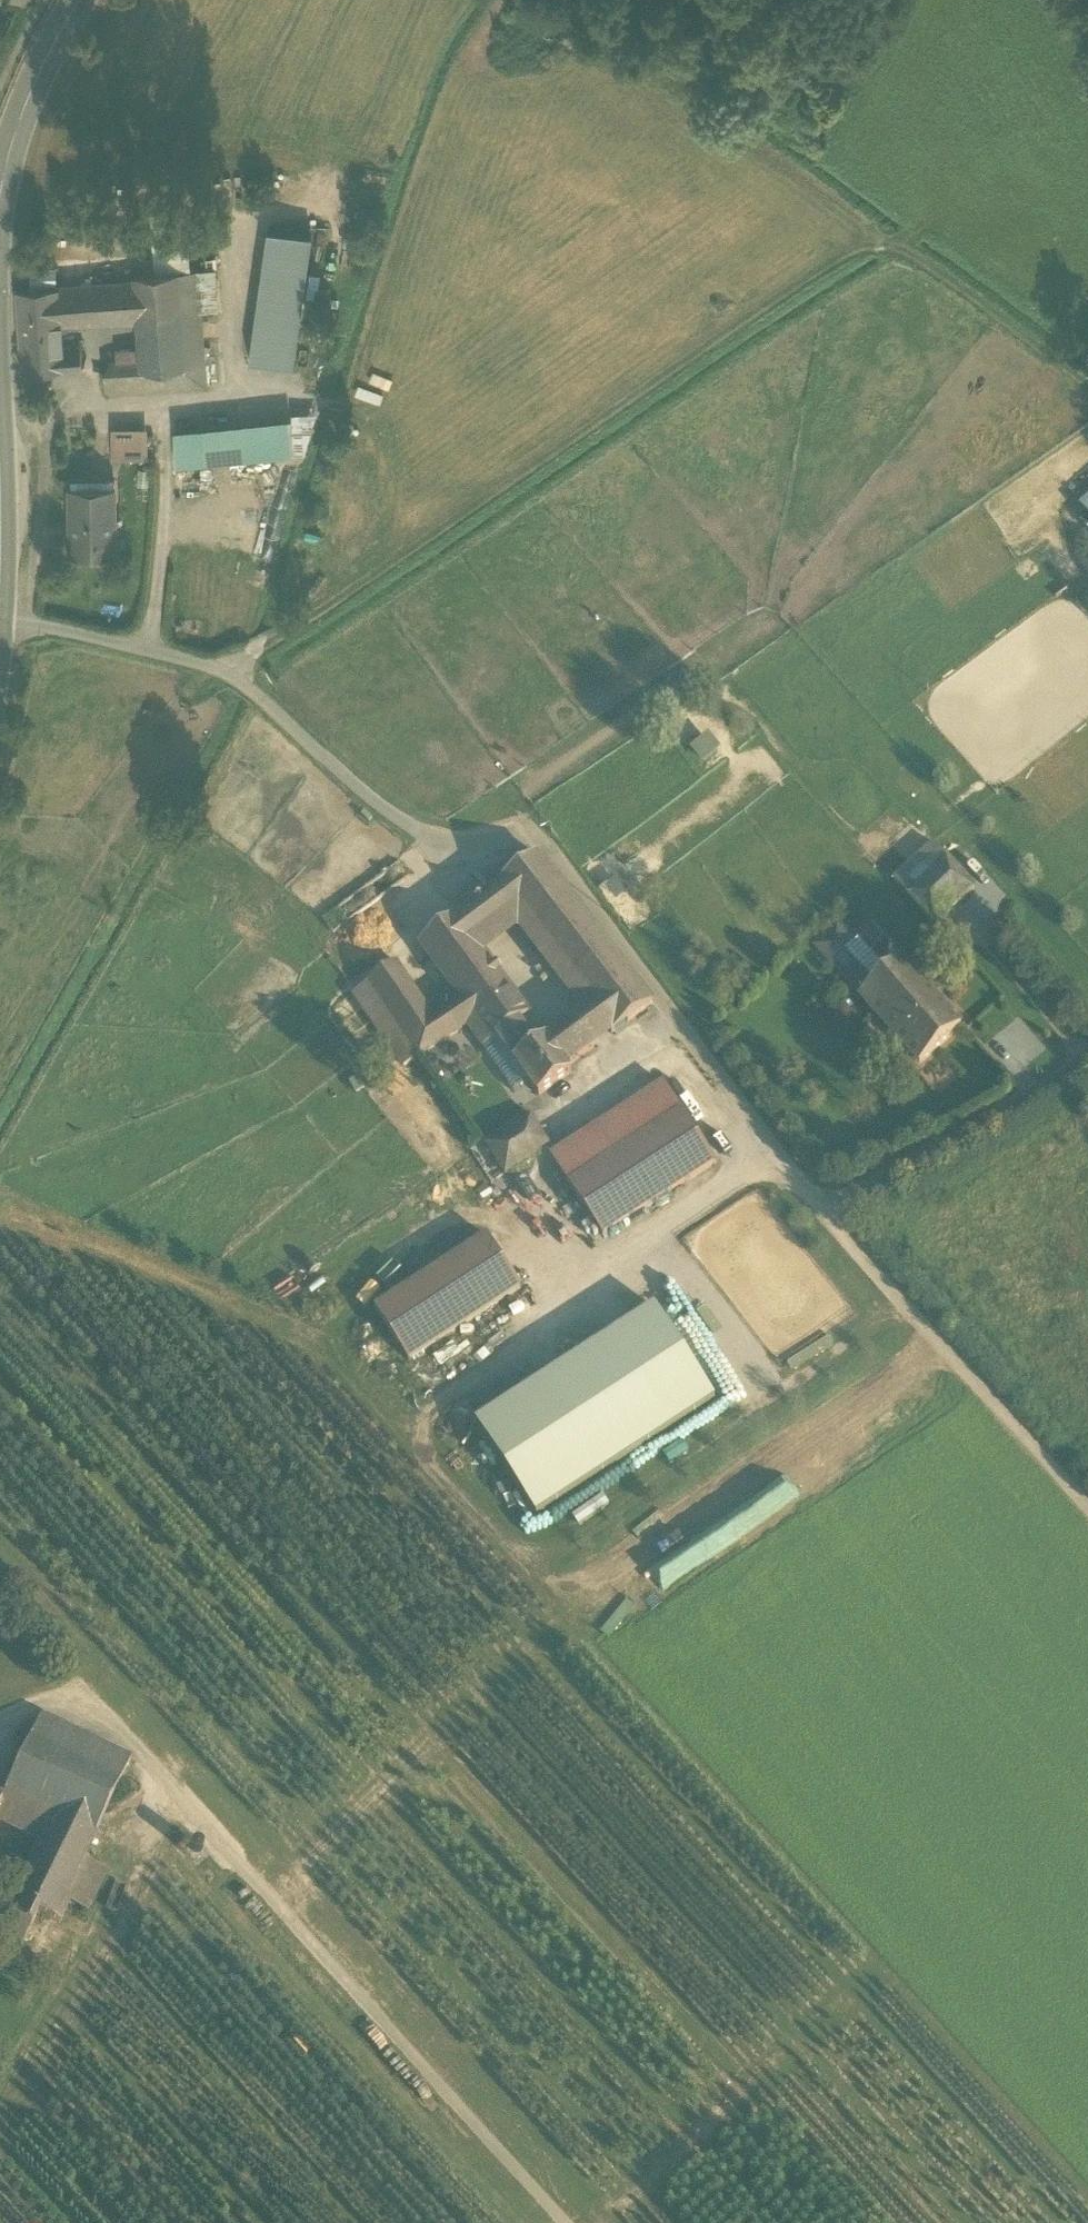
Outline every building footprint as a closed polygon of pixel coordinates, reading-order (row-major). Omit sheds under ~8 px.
[(183,205),(149,209),(155,273),(178,271),(189,270),(183,205)] [(312,234),(268,227),(249,360),(293,366),(312,234)] [(215,268),(199,269),(202,309),(218,308),(215,268)] [(189,270),(178,271),(185,366),(143,369),(145,391),(207,386),(202,309),(199,269),(189,270)] [(141,369),(143,369),(185,366),(178,271),(155,273),(134,274),(135,280),(138,318),(141,358),(141,369)] [(61,321),(138,318),(135,280),(26,289),(16,290),(19,340),(62,337),(61,321)] [(19,340),(21,373),(27,372),(82,368),(81,349),(62,350),(62,337),(19,340)] [(113,360),(114,371),(141,369),(141,358),(113,360)] [(141,369),(114,371),(104,372),(106,394),(145,391),(143,369),(141,369)] [(174,434),(175,466),(219,461),(293,452),(292,420),(174,434)] [(111,458),(144,458),(143,430),(111,430),(111,458)] [(72,550),(112,550),(112,496),(113,496),(113,494),(71,494),(72,550)] [(1076,516),(1087,528),(1087,505),(1076,516)] [(692,747),(704,761),(720,746),(708,732),(692,747)] [(895,881),(938,929),(977,894),(933,846),(895,881)] [(524,911),(592,1004),(613,1033),(652,1004),(540,856),(503,884),(524,911)] [(479,945),(524,911),(503,884),(458,917),(479,945)] [(530,1013),(479,945),(458,917),(422,944),(462,997),(436,1017),(394,961),(363,984),(418,1057),(469,1024),(484,1045),(497,1036),(520,1019),(520,1020),(530,1013)] [(814,947),(883,1025),(925,988),(868,923),(849,940),(837,927),(814,947)] [(403,1066),(418,1057),(363,984),(350,994),(403,1066)] [(883,1025),(918,1065),(960,1028),(925,988),(883,1025)] [(585,1053),(613,1033),(592,1004),(564,1025),(585,1053)] [(528,1080),(539,1096),(571,1072),(567,1066),(585,1053),(564,1025),(538,1044),(520,1020),(520,1019),(497,1036),(500,1040),(515,1061),(514,1062),(528,1080)] [(481,1047),(484,1051),(500,1040),(497,1036),(484,1045),(481,1047)] [(515,1061),(500,1040),(484,1051),(513,1091),(528,1080),(514,1062),(515,1061)] [(551,1156),(569,1184),(682,1111),(663,1083),(551,1156)] [(715,1163),(682,1111),(569,1184),(603,1236),(715,1163)] [(487,1148),(508,1176),(551,1143),(530,1115),(487,1148)] [(376,1309),(409,1362),(521,1289),(488,1237),(376,1309)] [(713,1400),(654,1310),(478,1425),(537,1515),(713,1400)] [(41,1717),(30,1742),(81,1766),(118,1784),(130,1759),(41,1717)] [(28,1837),(44,1845),(81,1766),(30,1742),(7,1790),(18,1795),(17,1799),(40,1811),(28,1837)] [(118,1784),(81,1766),(44,1845),(18,1902),(38,1912),(54,1919),(83,1858),(118,1784)] [(28,1837),(40,1811),(17,1799),(18,1795),(7,1790),(0,1805),(0,1822),(28,1837)] [(83,1858),(54,1919),(78,1931),(108,1869),(83,1858)] [(38,1912),(18,1902),(0,1894),(0,1940),(20,1949),(38,1912)]
